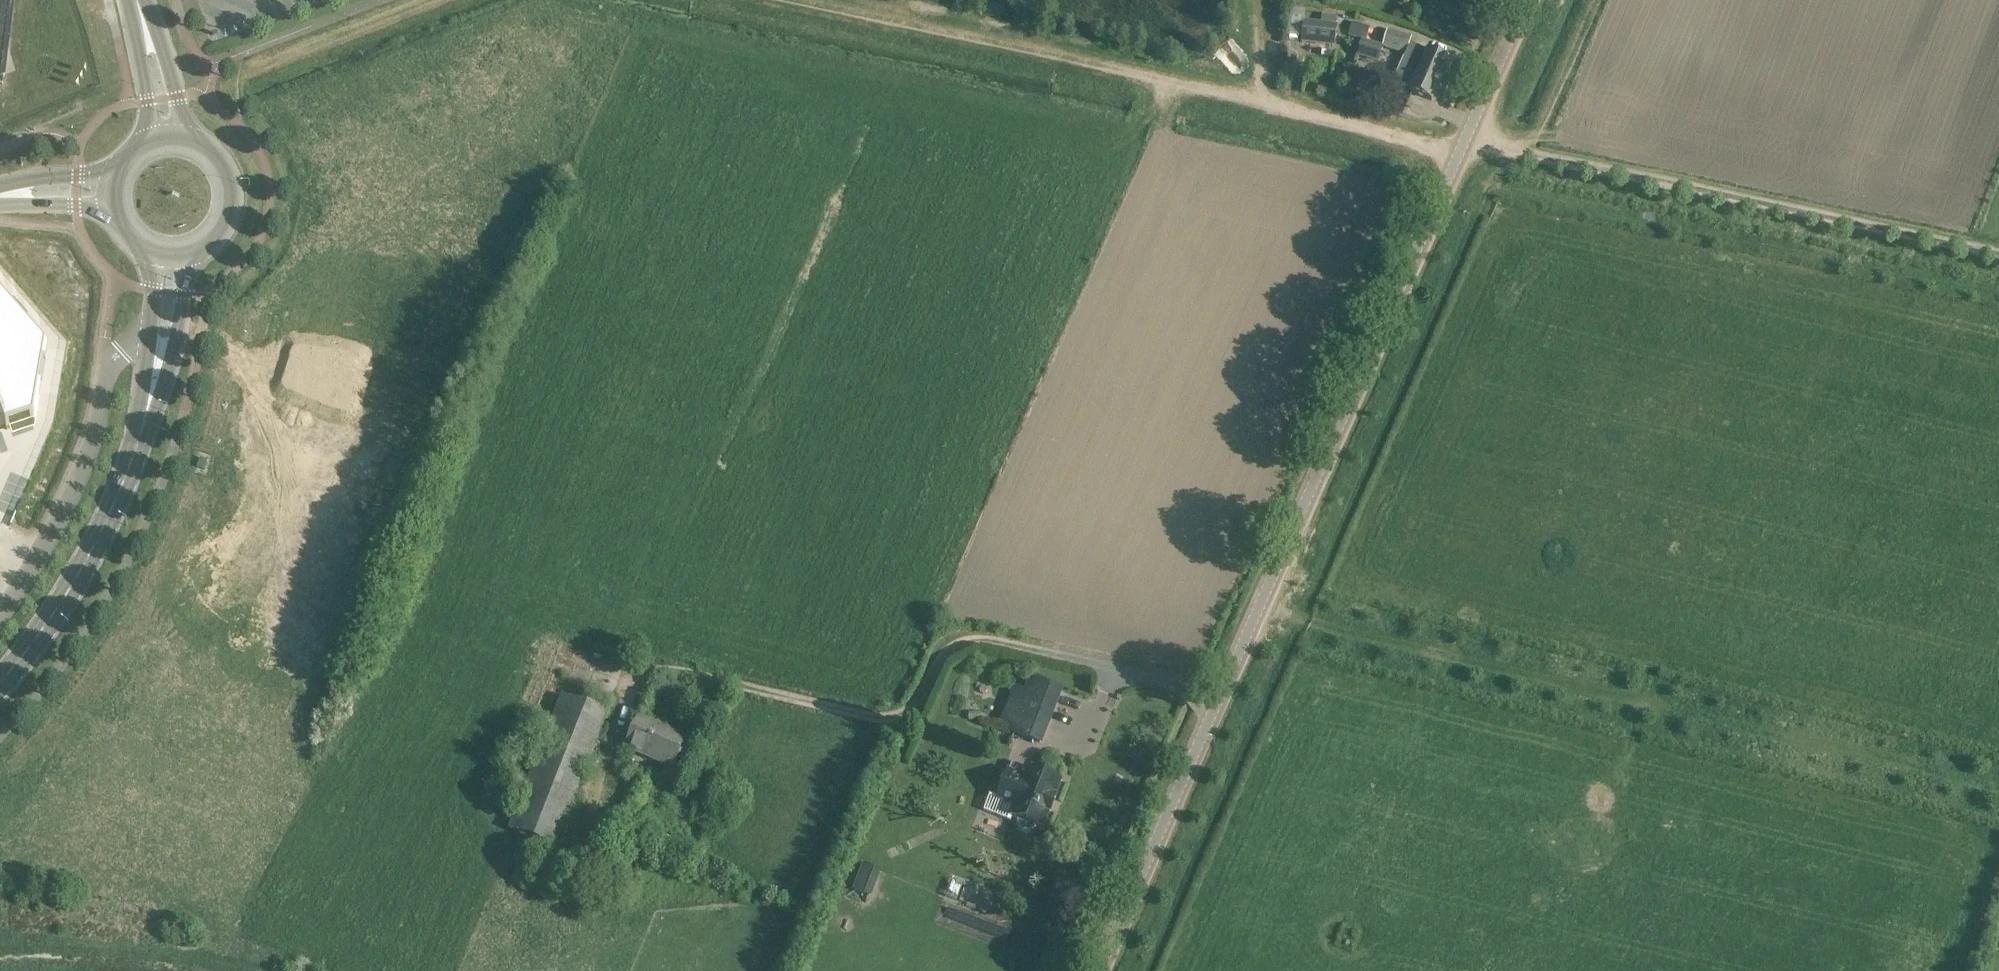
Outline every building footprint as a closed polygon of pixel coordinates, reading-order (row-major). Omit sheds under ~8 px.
[(3,63),(6,71),(14,0),(0,0),(0,64),(3,63)] [(1303,23),(1301,42),(1334,46),(1336,27),(1334,27),(1335,18),(1321,16),(1320,25),(1303,23)] [(1352,23),(1349,34),(1365,39),(1368,29),(1352,23)] [(1387,31),(1382,48),(1405,55),(1410,37),(1387,31)] [(1357,55),(1378,62),(1382,48),(1361,42),(1357,55)] [(1393,81),(1410,89),(1409,91),(1432,101),(1450,61),(1427,51),(1426,52),(1409,45),(1407,49),(1405,53),(1393,81)] [(10,426),(11,430),(40,420),(51,349),(0,291),(0,430),(10,426)] [(1009,731),(1039,743),(1059,690),(1029,679),(1009,731)] [(553,850),(602,712),(558,696),(508,834),(553,850)] [(981,712),(969,712),(969,720),(981,720),(981,712)] [(620,748),(671,769),(685,736),(634,715),(620,748)] [(995,798),(1014,805),(1010,815),(1016,818),(1015,823),(1017,827),(1021,831),(1026,831),(1031,829),(1034,825),(1040,827),(1046,811),(1049,812),(1054,798),(1052,797),(1058,781),(1029,769),(1024,779),(1006,772),(995,798)] [(881,868),(864,862),(853,889),(870,896),(881,868)]
